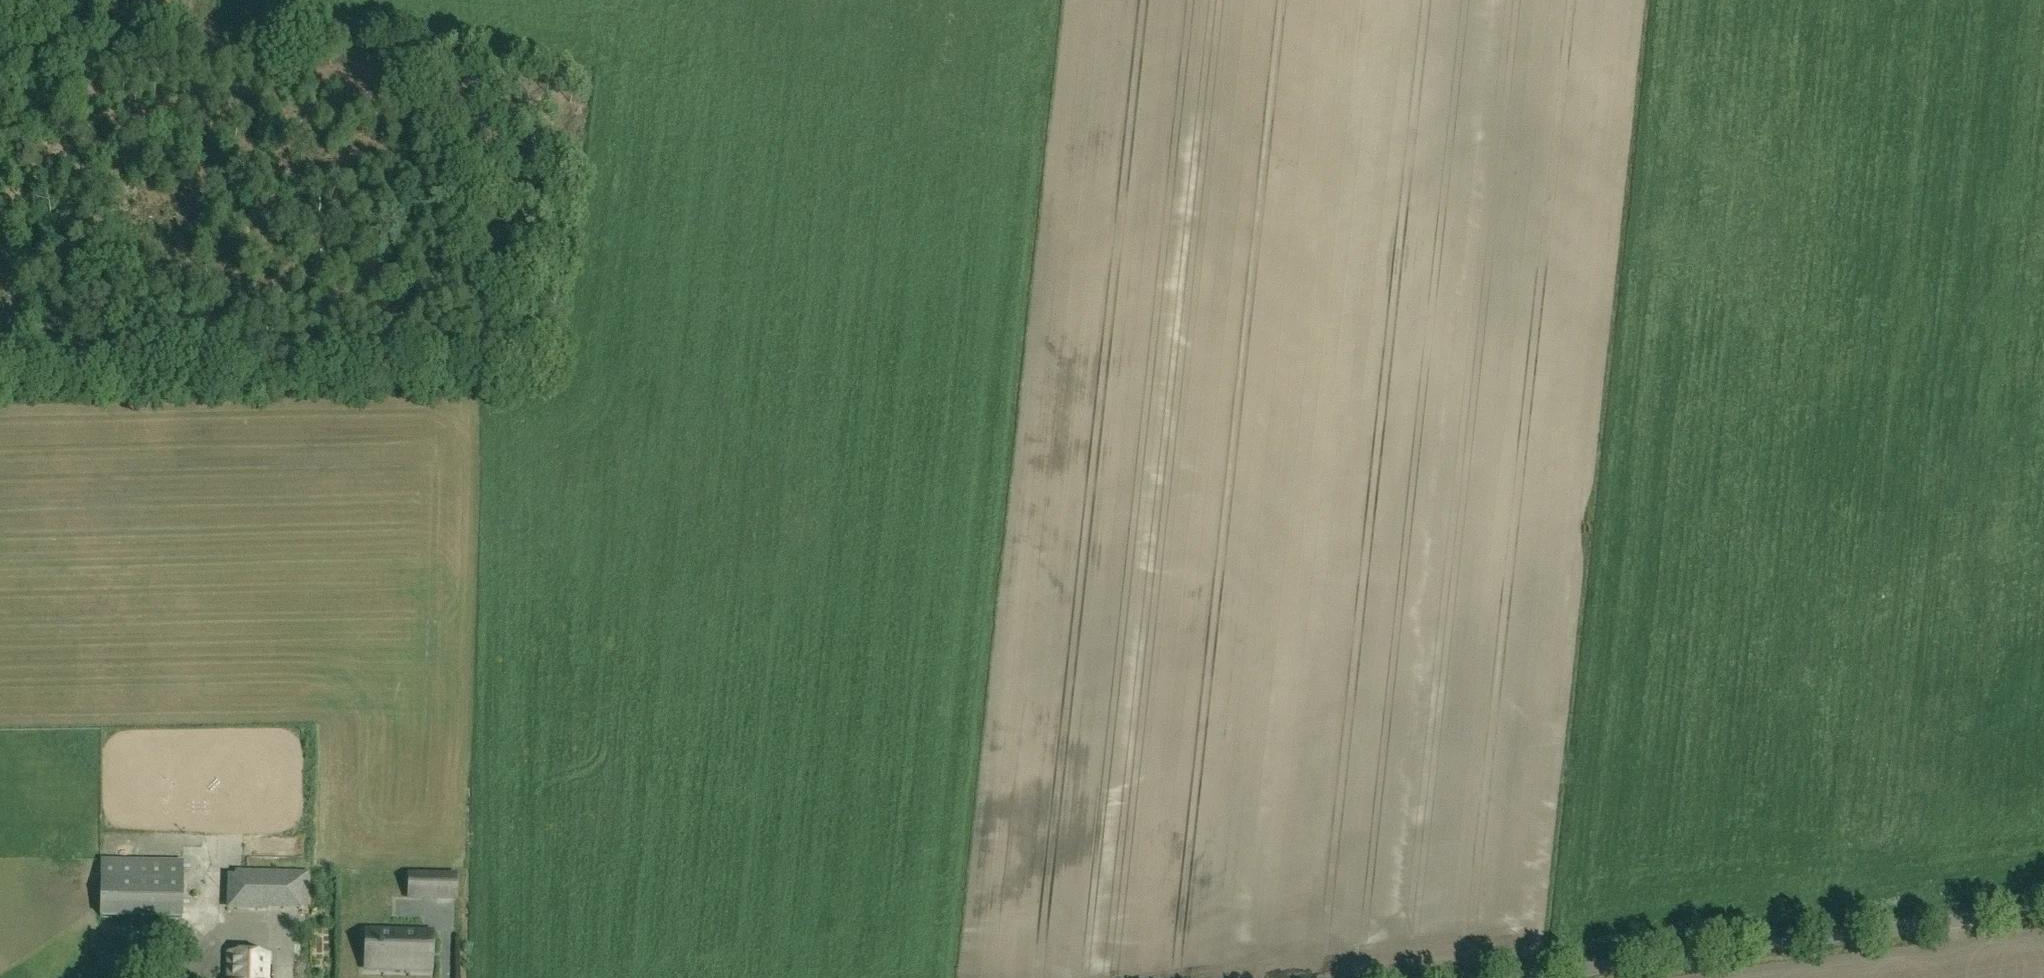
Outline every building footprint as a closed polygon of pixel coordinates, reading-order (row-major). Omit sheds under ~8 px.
[(181,918),(182,860),(102,859),(101,917),(181,918)] [(235,869),(235,875),(227,874),(226,910),(268,911),(268,910),(301,911),(301,909),(308,909),(309,871),(235,869)] [(440,876),(439,898),(456,898),(457,877),(440,876)] [(431,968),(432,935),(366,933),(365,967),(431,968)] [(267,955),(229,954),(229,977),(266,977),(267,955)]
